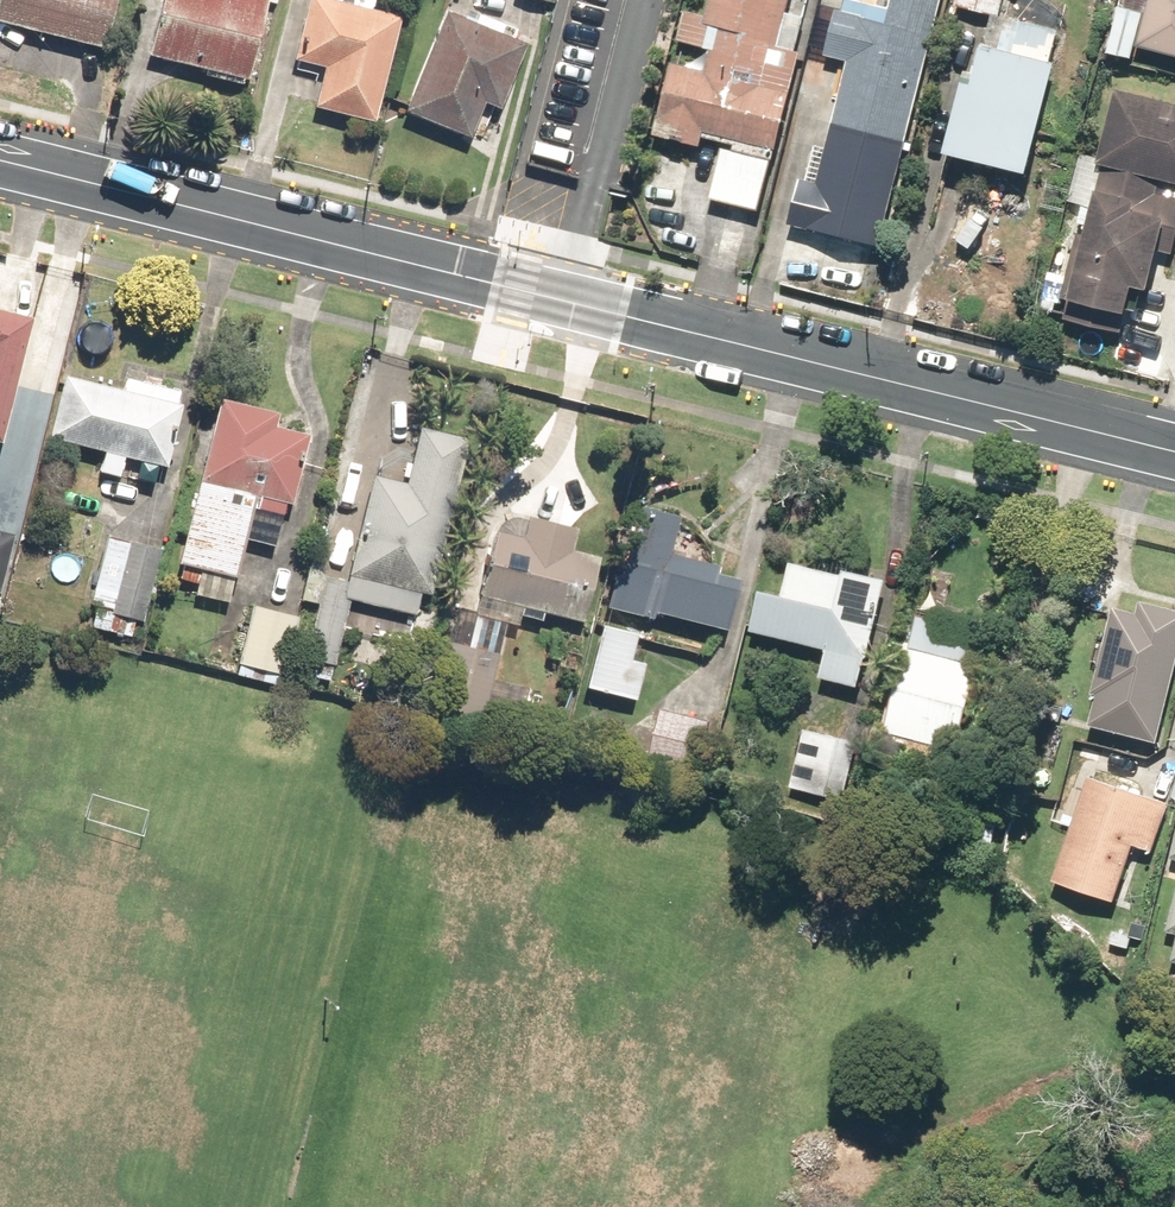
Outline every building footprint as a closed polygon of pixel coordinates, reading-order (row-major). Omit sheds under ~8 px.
[(0,9),(0,15),(103,44),(116,0),(3,0),(0,9)] [(151,51),(252,82),(278,0),(167,0),(151,51)] [(319,104),(383,117),(405,10),(354,0),(313,0),(302,56),(328,62),(319,104)] [(772,207),(811,47),(785,41),(795,0),(717,0),(715,10),(693,4),(685,35),(716,42),(710,64),(680,56),(661,131),(721,146),(710,192),(772,207)] [(893,3),(881,0),(843,0),(831,51),(850,56),(822,178),(803,174),(793,219),(887,240),(941,0),(893,0),(893,3)] [(959,2),(1002,12),(1005,0),(959,0),(959,2)] [(1145,40),(1174,47),(1174,0),(1153,0),(1145,40)] [(503,107),(532,39),(451,3),(407,105),(475,134),(489,101),(503,107)] [(969,77),(951,147),(1035,168),(1062,58),(986,39),(976,78),(969,77)] [(1082,222),(1094,224),(1081,294),(1139,305),(1144,279),(1161,282),(1168,248),(1174,249),(1174,96),(1119,86),(1107,155),(1084,151),(1075,199),(1086,201),(1082,222)] [(37,314),(0,304),(0,451),(37,314)] [(132,453),(172,463),(190,390),(132,376),(129,388),(69,373),(54,434),(108,447),(103,468),(127,474),(132,453)] [(283,407),(225,393),(178,583),(234,597),(257,505),(293,514),(313,430),(279,421),(283,407)] [(474,436),(424,423),(409,480),(376,471),(349,574),(330,569),(307,656),(340,665),(356,600),(419,617),(424,595),(432,596),(474,436)] [(662,607),(737,626),(751,568),(673,548),(683,512),(635,499),(609,603),(660,616),(662,607)] [(583,523),(532,511),(528,528),(497,521),(481,592),(591,617),(606,549),(579,543),(583,523)] [(150,623),(168,549),(110,535),(93,602),(100,604),(95,623),(137,634),(140,621),(150,623)] [(868,683),(895,574),(854,564),(851,572),(794,557),(786,588),(766,583),(755,625),(834,646),(828,672),(868,683)] [(905,681),(981,699),(998,628),(945,616),(950,593),(928,587),(905,681)] [(1087,723),(1158,740),(1174,672),(1174,603),(1138,594),(1135,609),(1117,604),(1087,723)] [(303,613),(256,601),(239,671),(286,683),(303,613)] [(639,657),(646,628),(607,619),(590,686),(641,698),(651,659),(639,657)] [(981,699),(905,681),(894,731),(969,749),(981,699)] [(717,714),(664,705),(655,756),(708,765),(717,714)] [(806,726),(796,770),(851,783),(862,739),(806,726)] [(969,749),(894,731),(886,761),(962,779),(969,749)] [(1088,771),(1056,875),(1119,895),(1137,839),(1154,844),(1169,796),(1088,771)]
